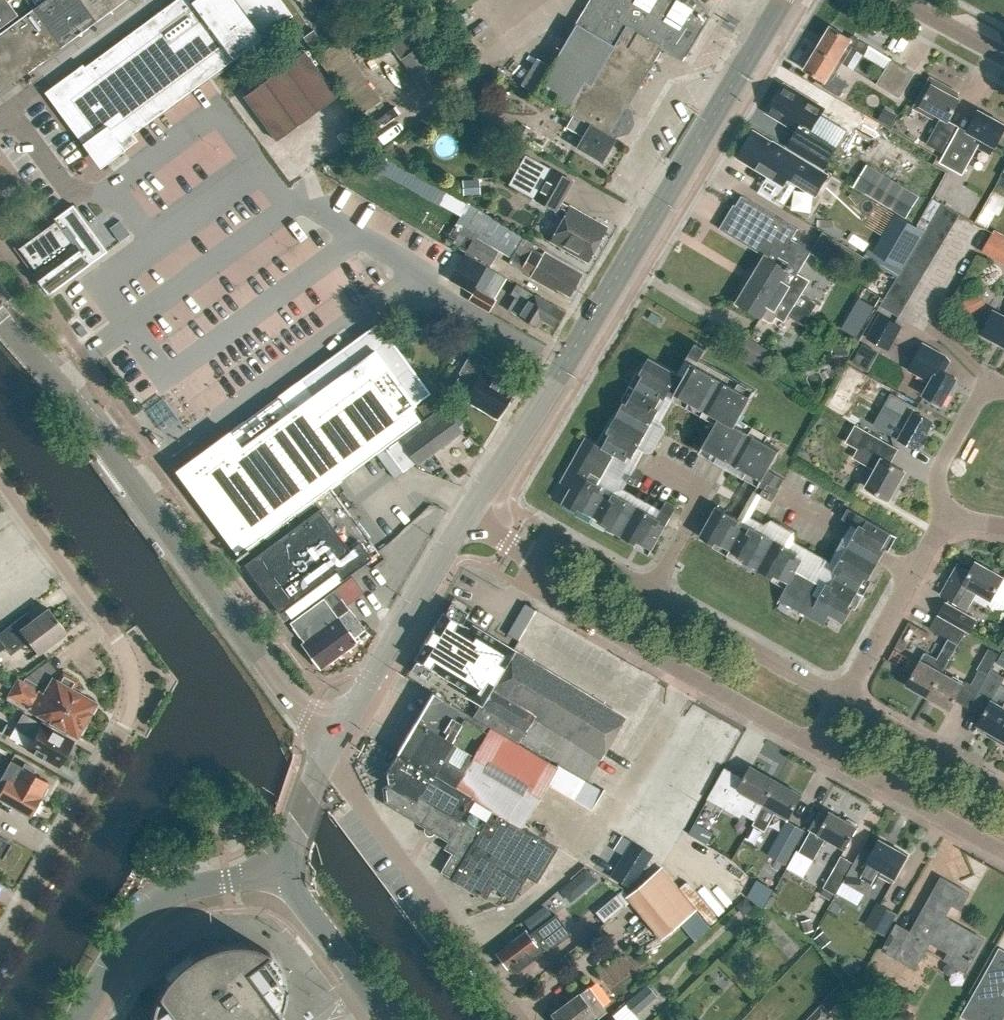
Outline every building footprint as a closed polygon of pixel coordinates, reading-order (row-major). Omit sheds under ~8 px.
[(17,14),(7,0),(0,0),(0,27),(17,14)] [(80,0),(43,0),(33,8),(56,40),(91,15),(80,0)] [(55,89),(97,157),(98,158),(292,15),(281,0),(175,0),(55,89)] [(91,15),(95,21),(125,0),(80,0),(91,15)] [(320,16),(331,8),(326,0),(309,0),(320,16)] [(601,161),(615,138),(615,137),(616,136),(628,132),(634,123),(630,108),(627,106),(662,47),(681,58),(707,15),(695,0),(588,0),(550,65),(537,57),(521,84),(565,110),(561,117),(568,121),(565,127),(581,136),(575,146),(601,161)] [(33,8),(0,32),(0,43),(18,68),(56,40),(33,8)] [(444,78),(420,45),(418,46),(405,27),(387,40),(424,92),(444,78)] [(870,47),(853,36),(851,39),(831,27),(818,48),(839,61),(848,66),(857,51),(865,55),(870,47)] [(321,41),(313,29),(303,37),(311,48),(321,41)] [(380,100),(337,42),(316,57),(359,116),(380,100)] [(0,43),(0,68),(6,77),(18,68),(0,43)] [(839,61),(818,48),(805,69),(824,81),(822,86),(839,97),(847,83),(831,73),(839,61)] [(243,96),(276,139),(336,95),(304,51),(243,96)] [(888,91),(903,65),(891,59),(877,84),(888,91)] [(900,97),(914,72),(903,65),(888,91),(900,97)] [(944,130),(960,99),(948,93),(950,88),(930,78),(913,108),(933,119),(935,114),(941,117),(926,145),(941,152),(951,133),(944,130)] [(824,167),(836,147),(810,132),(823,111),(782,87),(770,107),(786,117),(785,119),(800,128),(789,147),(824,167)] [(1003,132),(1003,125),(980,111),(963,140),(955,136),(945,154),(940,162),(962,174),(978,147),(991,155),(995,147),(1003,132)] [(739,157),(784,184),(790,174),(799,180),(798,181),(818,192),(828,175),(799,157),(798,159),(786,151),(786,150),(774,142),(773,143),(754,132),(739,157)] [(932,162),(937,152),(921,144),(916,153),(932,162)] [(572,182),(524,155),(508,184),(564,215),(549,241),(587,261),(607,226),(561,201),(572,182)] [(920,196),(867,164),(854,186),(906,218),(920,196)] [(463,195),(480,194),(479,179),(462,180),(463,195)] [(735,206),(721,230),(766,257),(752,279),(782,298),(793,304),(799,294),(801,296),(811,281),(798,273),(811,252),(792,240),(798,230),(743,196),(737,207),(735,206)] [(941,202),(936,212),(953,222),(959,212),(941,202)] [(36,279),(49,297),(99,258),(107,252),(86,222),(73,204),(55,217),(15,246),(30,268),(31,271),(36,278),(36,279)] [(953,222),(936,212),(930,221),(948,232),(953,222)] [(898,272),(922,230),(896,215),(872,256),(898,272)] [(119,220),(109,228),(119,242),(129,234),(119,220)] [(948,232),(930,221),(924,231),(942,241),(948,232)] [(498,252),(473,238),(472,239),(453,227),(446,240),(466,251),(465,252),(490,266),(498,252)] [(942,241),(924,231),(919,240),(937,251),(942,241)] [(992,235),(982,252),(1003,264),(1003,242),(992,235)] [(522,265),(519,270),(550,288),(551,286),(569,296),(582,273),(544,251),(542,254),(532,248),(535,244),(522,236),(510,258),(522,265)] [(937,251),(919,240),(913,250),(931,260),(937,251)] [(931,260),(913,250),(908,259),(925,270),(931,260)] [(452,273),(475,286),(487,265),(464,252),(452,273)] [(925,270),(908,259),(902,268),(920,279),(925,270)] [(506,276),(487,265),(475,286),(494,299),(506,276)] [(920,279),(902,268),(897,278),(914,289),(920,279)] [(914,289),(897,278),(891,288),(909,298),(914,289)] [(782,298),(752,279),(737,303),(769,323),(774,323),(779,315),(776,311),(775,310),(782,298)] [(540,318),(549,323),(554,322),(562,310),(533,293),(533,294),(515,284),(509,294),(514,296),(507,308),(536,325),(540,318)] [(494,299),(475,286),(468,301),(488,312),(495,300),(494,299)] [(909,298),(891,288),(885,297),(903,308),(909,298)] [(965,318),(988,307),(980,291),(957,302),(965,318)] [(799,294),(793,304),(810,314),(816,305),(801,296),(799,294)] [(903,308),(885,297),(880,306),(898,317),(903,308)] [(810,314),(793,304),(787,314),(803,325),(810,314)] [(1003,345),(1003,315),(995,310),(981,335),(1003,346),(1003,345)] [(889,351),(903,326),(880,313),(866,338),(889,351)] [(437,339),(443,327),(429,320),(423,331),(437,339)] [(329,486),(419,421),(418,420),(408,407),(429,392),(377,322),(356,338),(353,340),(340,350),(339,351),(229,432),(229,431),(216,441),(193,458),(200,468),(184,479),(189,486),(189,487),(190,488),(229,541),(238,554),(329,486)] [(762,365),(770,353),(747,338),(739,350),(762,365)] [(848,355),(849,342),(833,341),(832,355),(848,355)] [(700,361),(707,350),(697,344),(691,355),(700,361)] [(946,356),(924,344),(909,370),(931,382),(923,395),(943,406),(957,379),(945,372),(950,361),(946,356)] [(477,405),(496,416),(497,413),(501,412),(504,407),(503,404),(511,390),(493,379),(494,377),(483,371),(489,360),(472,350),(459,372),(460,372),(451,387),(466,396),(466,398),(468,399),(469,402),(474,405),(477,405)] [(616,492),(624,480),(608,471),(617,453),(634,462),(675,389),(721,415),(704,446),(751,472),(745,485),(773,501),(785,479),(768,470),(779,449),(737,426),(754,395),(695,362),(687,378),(651,358),(601,445),(586,437),(561,481),(572,487),(563,502),(637,543),(639,539),(655,548),(669,522),(678,506),(668,500),(659,516),(616,492)] [(841,379),(862,390),(868,379),(847,367),(841,379)] [(917,408),(903,400),(891,393),(885,405),(910,420),(900,438),(918,448),(933,422),(915,412),(917,408)] [(424,415),(441,402),(434,394),(417,406),(424,415)] [(442,406),(385,448),(402,472),(414,463),(415,464),(437,449),(440,449),(446,445),(446,442),(461,431),(458,427),(448,414),(442,406)] [(453,410),(448,414),(458,427),(463,423),(453,410)] [(898,449),(868,432),(855,425),(846,441),(858,448),(854,456),(875,469),(866,485),(890,499),(906,470),(891,461),(898,449)] [(385,448),(376,454),(394,478),(402,472),(385,448)] [(329,486),(238,554),(284,618),(371,554),(365,546),(370,542),(329,486)] [(848,618),(894,534),(848,509),(841,520),(859,530),(835,572),(824,566),(815,582),(796,571),(806,553),(718,505),(703,533),(790,581),(782,596),(826,620),(832,609),(848,618)] [(991,601),(1003,578),(975,562),(970,571),(958,565),(954,572),(956,579),(946,597),(964,608),(974,590),(991,601)] [(345,605),(363,592),(351,576),(326,594),(341,615),(348,610),(345,605)] [(326,594),(293,620),(306,638),(301,642),(314,659),(321,668),(327,663),(356,642),(355,640),(358,638),(356,635),(364,630),(348,610),(341,615),(326,594)] [(946,601),(938,614),(966,631),(971,633),(978,620),(946,601)] [(518,638),(534,609),(524,603),(507,633),(518,638)] [(0,631),(0,649),(4,646),(7,650),(25,636),(38,653),(66,631),(48,607),(24,625),(18,618),(0,631)] [(478,703),(511,650),(470,624),(467,629),(461,625),(462,624),(442,611),(413,658),(434,671),(435,670),(467,690),(464,695),(478,703)] [(928,697),(942,673),(966,631),(938,614),(937,614),(929,627),(949,639),(932,667),(921,661),(907,685),(928,697)] [(512,649),(511,650),(478,703),(479,704),(473,713),(490,723),(585,779),(623,717),(512,649)] [(980,689),(993,697),(1000,684),(1003,678),(1003,675),(992,668),(988,675),(980,689)] [(7,695),(76,734),(94,702),(73,690),(79,679),(62,670),(56,681),(51,678),(43,693),(35,688),(37,684),(24,677),(22,680),(17,677),(7,695)] [(980,689),(988,675),(979,670),(971,684),(980,689)] [(951,710),(965,686),(942,673),(928,697),(951,710)] [(432,693),(396,753),(521,827),(547,784),(591,810),(602,791),(559,766),(557,769),(487,728),(473,753),(450,740),(464,719),(468,721),(471,717),(432,693)] [(1000,706),(992,701),(978,725),(988,731),(986,735),(996,741),(999,737),(1000,737),(1003,730),(1003,698),(1000,706)] [(59,764),(72,739),(23,713),(15,728),(33,738),(27,749),(43,758),(44,756),(59,764)] [(521,827),(396,753),(386,769),(389,784),(384,785),(385,802),(448,841),(443,849),(451,854),(440,872),(451,878),(449,882),(476,898),(478,895),(485,899),(492,887),(513,899),(528,876),(538,882),(558,849),(521,827)] [(30,814),(32,811),(34,812),(40,801),(38,800),(40,797),(39,796),(48,781),(10,760),(9,762),(0,758),(0,778),(4,780),(0,788),(0,797),(30,814)] [(762,806),(776,781),(751,766),(744,778),(726,768),(708,799),(741,818),(751,800),(762,806)] [(801,794),(776,781),(762,806),(752,824),(764,831),(774,812),(787,820),(801,794)] [(846,849),(858,828),(857,827),(856,823),(848,819),(845,820),(830,811),(827,817),(818,812),(809,828),(812,830),(800,850),(814,858),(826,837),(846,849)] [(790,856),(805,829),(790,821),(775,848),(790,856)] [(700,840),(705,829),(695,823),(689,834),(700,840)] [(2,857),(3,855),(8,854),(11,848),(9,842),(10,841),(0,835),(0,856),(2,857)] [(843,882),(867,896),(878,877),(892,885),(908,856),(880,840),(868,862),(857,856),(854,863),(843,882)] [(629,888),(652,854),(633,842),(611,876),(629,888)] [(836,895),(843,882),(854,863),(842,857),(824,888),(836,895)] [(585,863),(555,892),(568,906),(598,877),(585,863)] [(662,938),(695,910),(661,868),(627,896),(662,938)] [(951,952),(948,957),(948,958),(966,968),(983,939),(944,917),(951,904),(960,909),(969,893),(941,877),(909,936),(894,928),(881,950),(912,967),(927,939),(951,952)] [(763,905),(770,893),(754,884),(747,896),(763,905)] [(604,922),(631,900),(622,889),(595,912),(604,922)] [(744,916),(754,907),(746,897),(735,905),(744,916)] [(866,924),(884,935),(896,914),(877,903),(866,924)] [(570,934),(556,917),(554,915),(527,935),(524,930),(512,939),(512,942),(497,953),(506,966),(510,963),(515,970),(529,959),(530,961),(551,946),(552,947),(570,934)] [(805,933),(815,930),(811,918),(801,922),(805,933)] [(822,948),(831,941),(824,932),(815,939),(822,948)] [(279,1014),(280,1012),(282,1005),(284,999),(285,995),(285,991),(286,989),(286,983),(285,979),(285,976),(284,973),(283,970),(282,967),(281,964),(279,963),(277,959),(274,956),(272,954),(270,952),(264,948),(258,945),(252,943),(245,942),(239,942),(230,942),(222,943),(214,946),(206,948),(198,952),(191,956),(185,961),(181,963),(179,966),(176,968),(170,974),(165,981),(160,988),(157,996),(154,1004),(152,1012),(151,1018),(151,1019),(276,1019),(277,1017),(279,1014)] [(990,965),(962,1014),(973,1019),(1000,1019),(1003,1015),(1003,1016),(1003,973),(990,965)] [(605,1008),(588,985),(549,1014),(554,1019),(589,1019),(605,1008)] [(646,985),(625,1003),(635,1015),(656,996),(646,985)] [(767,1012),(773,1005),(766,999),(760,1006),(767,1012)] [(784,1014),(773,1005),(767,1012),(766,1013),(774,1019),(780,1019),(784,1014)] [(807,1019),(826,1019),(832,1014),(822,1005),(807,1019)] [(898,1019),(911,1019),(914,1015),(904,1010),(898,1019)]
